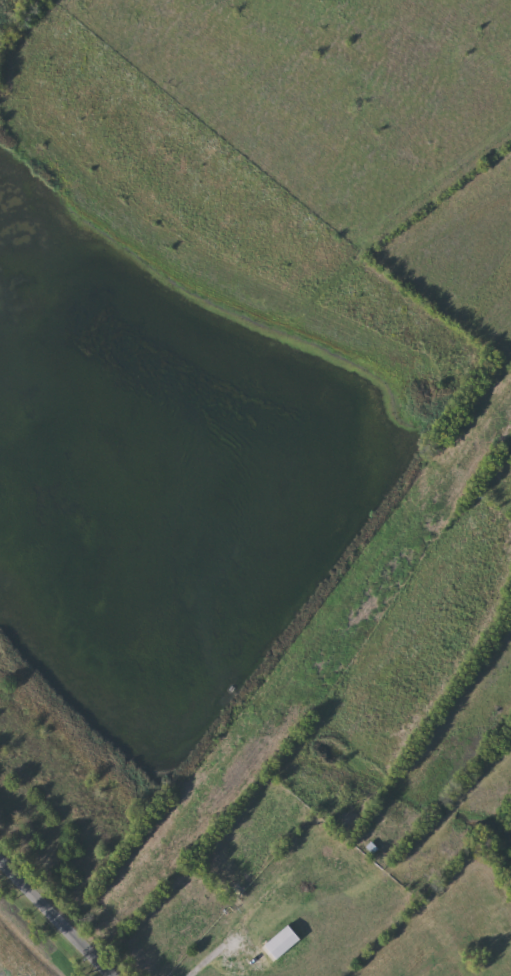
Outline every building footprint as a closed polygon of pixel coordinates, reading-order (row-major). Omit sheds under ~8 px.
[(302,940),(279,961),(266,947),(289,926),(302,940)]
